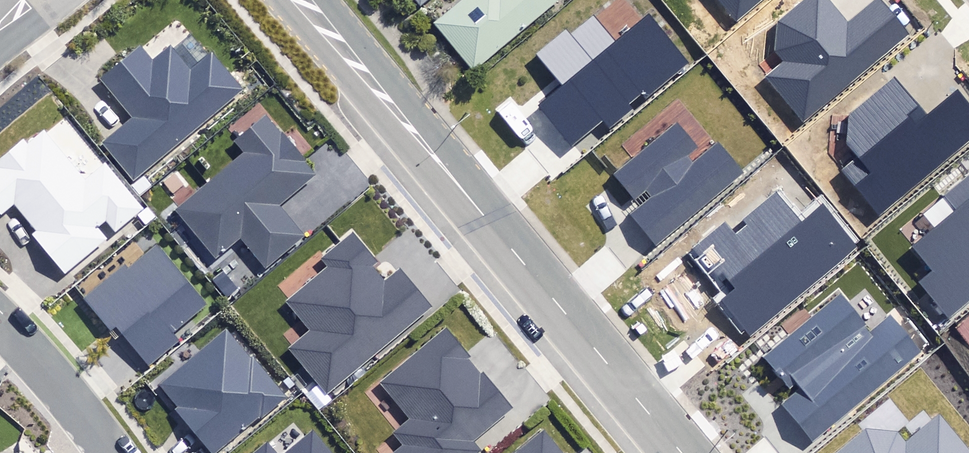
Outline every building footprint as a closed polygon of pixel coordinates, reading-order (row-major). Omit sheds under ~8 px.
[(423,10),(435,0),(414,0),(423,10)] [(435,28),(473,74),(563,0),(468,0),(435,28)] [(734,24),(763,0),(713,0),(734,24)] [(806,124),(913,34),(885,0),(868,0),(848,17),(834,0),(802,0),(777,21),(773,49),(786,64),(768,79),(806,124)] [(541,104),(574,143),(602,120),(610,130),(636,109),(631,103),(644,92),(648,97),(687,64),(647,16),(615,42),(593,16),(571,34),(563,26),(535,50),(565,85),(541,104)] [(148,60),(134,44),(96,76),(130,116),(103,140),(135,177),(238,89),(206,52),(186,69),(166,45),(148,60)] [(878,216),(968,140),(968,103),(959,91),(928,117),(893,76),(849,113),(846,140),(858,155),(840,171),(878,216)] [(311,174),(261,112),(230,137),(241,150),(171,207),(211,257),(236,237),(261,267),(299,236),(274,205),(311,174)] [(93,225),(101,218),(110,230),(138,207),(66,119),(46,135),(38,126),(23,138),(20,135),(0,151),(0,209),(10,201),(33,228),(29,232),(61,271),(102,237),(93,225)] [(630,212),(654,241),(739,173),(718,148),(693,168),(684,157),(696,147),(676,121),(611,173),(634,201),(643,193),(647,198),(630,212)] [(952,318),(968,304),(968,176),(924,213),(937,228),(914,247),(936,273),(923,284),(952,318)] [(723,303),(750,336),(861,246),(824,200),(804,216),(779,186),(740,218),(745,224),(734,233),(726,223),(693,250),(718,281),(727,273),(740,290),(723,303)] [(394,268),(379,281),(364,263),(370,258),(348,234),(317,261),(322,267),(283,301),(308,329),(285,349),(323,392),(424,303),(394,268)] [(200,302),(152,241),(125,262),(123,259),(80,293),(109,329),(115,324),(144,362),(174,338),(167,328),(200,302)] [(815,441),(919,353),(889,318),(870,334),(839,297),(764,360),(791,392),(799,385),(802,389),(784,405),(815,441)] [(279,396),(222,328),(154,384),(211,452),(279,396)] [(439,329),(377,383),(406,416),(390,431),(400,443),(389,452),(469,452),(473,450),(465,441),(505,406),(439,329)] [(941,413),(906,440),(899,431),(864,428),(832,452),(968,452),(968,448),(941,413)] [(308,429),(280,452),(329,452),(308,429)] [(536,429),(508,452),(557,452),(536,429)] [(263,442),(250,452),(272,452),(263,442)]
